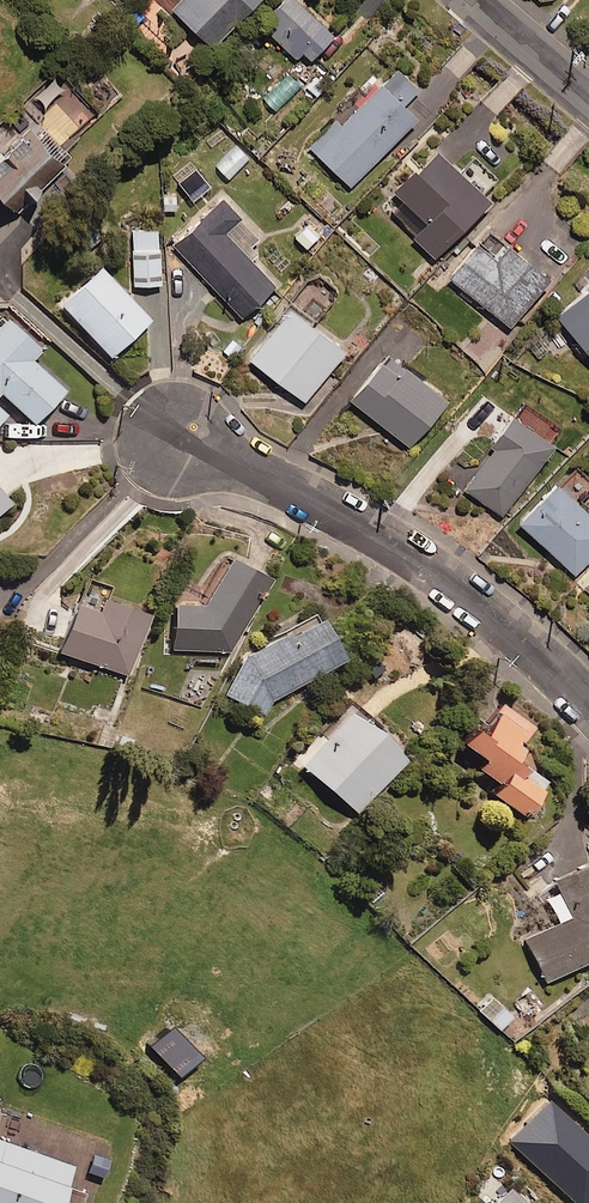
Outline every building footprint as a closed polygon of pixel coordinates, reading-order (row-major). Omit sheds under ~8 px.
[(169,8),(209,43),(246,0),(176,0),(169,8)] [(266,56),(276,66),(289,52),(295,58),(301,52),(306,57),(332,30),(300,0),(274,0),(261,14),(268,21),(262,27),(279,42),(266,56)] [(417,88),(396,67),(382,82),(377,77),(309,147),(347,184),(416,114),(403,102),(417,88)] [(315,71),(300,85),(314,99),(328,85),(315,71)] [(62,150),(40,129),(36,133),(29,127),(0,157),(0,209),(7,216),(58,163),(53,159),(62,150)] [(459,172),(429,144),(390,188),(424,219),(410,235),(431,254),(485,195),(479,189),(492,176),(472,157),(459,172)] [(272,284),(250,260),(259,252),(251,243),(257,237),(219,196),(170,241),(239,314),(272,284)] [(304,218),(289,235),(304,249),(319,232),(304,218)] [(155,226),(128,228),(131,282),(158,281),(155,226)] [(545,275),(483,227),(445,276),(508,324),(545,275)] [(145,318),(94,265),(56,302),(107,355),(145,318)] [(302,400),(343,349),(312,324),(337,292),(312,272),(246,355),(302,400)] [(553,312),(588,355),(588,281),(553,312)] [(0,316),(0,395),(30,422),(60,388),(26,358),(35,348),(0,316)] [(443,397),(383,350),(346,397),(406,444),(443,397)] [(550,438),(507,409),(486,440),(491,443),(461,487),(500,513),(550,438)] [(552,480),(516,521),(573,571),(588,553),(588,512),(552,480)] [(262,576),(220,556),(198,602),(170,601),(168,647),(227,651),(262,576)] [(579,585),(588,595),(588,575),(579,585)] [(102,587),(77,579),(54,651),(124,674),(144,613),(99,598),(102,587)] [(241,646),(218,694),(261,714),(269,698),(338,660),(312,613),(247,649),(241,646)] [(530,724),(494,697),(472,728),(466,724),(454,739),(481,759),(475,767),(494,781),(486,791),(516,812),(541,778),(508,755),(530,724)] [(401,754),(345,708),(297,764),(353,811),(401,754)] [(555,890),(541,898),(552,919),(519,937),(543,982),(588,957),(588,872),(583,861),(549,880),(555,890)] [(509,1015),(489,997),(477,1010),(498,1028),(509,1015)] [(0,1138),(0,1202),(79,1202),(82,1193),(65,1187),(74,1164),(0,1138)] [(113,1155),(92,1149),(84,1173),(105,1179),(113,1155)] [(545,1194),(531,1181),(517,1196),(495,1176),(476,1195),(484,1202),(536,1202),(545,1194)]
